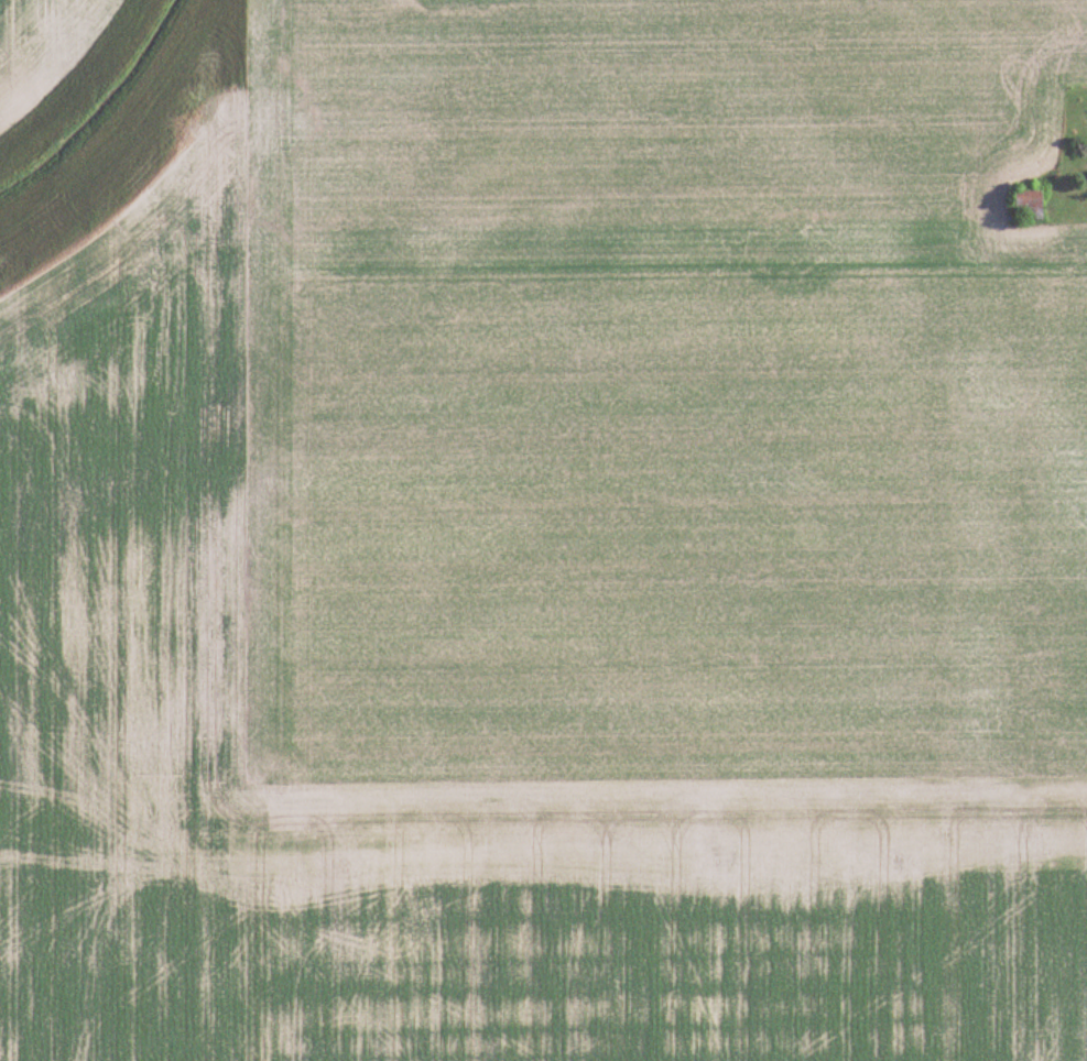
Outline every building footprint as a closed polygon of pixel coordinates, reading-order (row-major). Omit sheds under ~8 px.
[(1042,221),(1042,191),(1015,191),(1015,221),(1042,221)]
